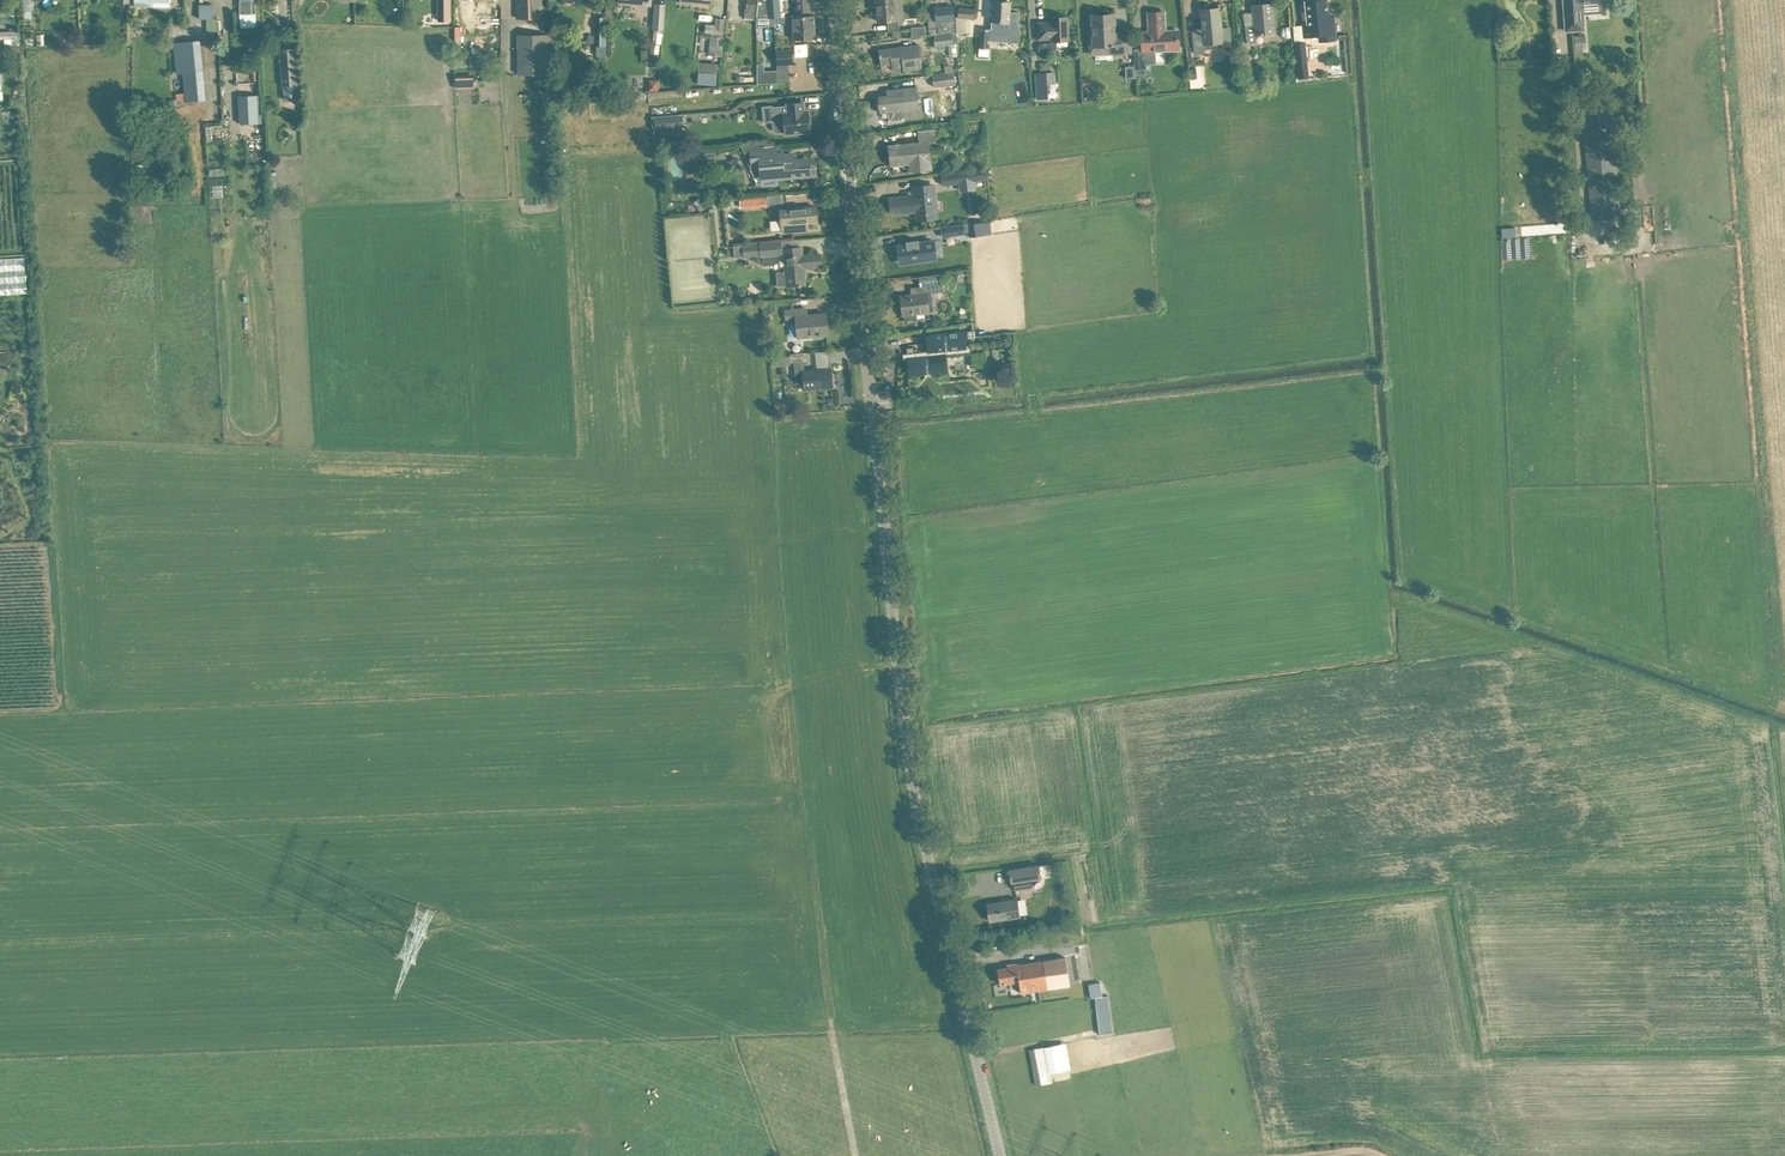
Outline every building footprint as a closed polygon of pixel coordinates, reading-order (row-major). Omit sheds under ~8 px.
[(23,19),(32,19),(31,0),(22,0),(23,19)] [(255,0),(240,0),(240,15),(255,14),(255,0)] [(450,21),(450,0),(439,0),(439,21),(450,21)] [(517,18),(542,17),(541,0),(517,0),(517,18)] [(746,19),(756,19),(757,0),(756,0),(747,0),(746,19)] [(767,18),(778,17),(778,0),(768,0),(767,18)] [(797,16),(810,15),(809,0),(796,0),(797,16)] [(888,21),(888,32),(891,31),(900,30),(897,0),(877,0),(878,21),(888,21)] [(994,0),(993,12),(992,21),(999,21),(998,30),(1007,31),(1008,22),(1009,22),(1010,2),(994,0)] [(1304,37),(1318,35),(1319,42),(1336,41),(1334,27),(1333,15),(1332,15),(1332,16),(1328,16),(1326,0),(1321,0),(1306,2),(1309,32),(1303,32),(1304,37)] [(1564,0),(1563,0),(1566,31),(1583,29),(1581,3),(1602,1),(1602,0),(1568,0),(1564,0)] [(213,4),(200,5),(200,19),(207,19),(213,18),(213,4)] [(1244,24),(1245,36),(1245,43),(1257,42),(1256,33),(1274,32),(1272,4),(1253,5),(1254,23),(1244,24)] [(928,8),(929,20),(930,34),(955,33),(953,6),(928,8)] [(10,8),(0,9),(0,24),(11,24),(10,8)] [(974,18),(975,9),(959,8),(958,17),(974,18)] [(1202,29),(1193,30),(1194,42),(1195,54),(1205,53),(1205,49),(1204,42),(1222,40),(1221,20),(1220,8),(1200,9),(1202,29)] [(788,9),(780,9),(781,17),(789,16),(788,9)] [(1142,48),(1134,49),(1136,69),(1145,69),(1144,59),(1143,59),(1143,58),(1142,51),(1179,49),(1178,30),(1162,31),(1161,12),(1148,13),(1149,32),(1141,32),(1142,48)] [(1093,15),(1093,26),(1089,26),(1091,54),(1130,52),(1130,46),(1129,34),(1114,34),(1113,14),(1093,15)] [(793,22),(794,40),(815,38),(814,17),(814,15),(810,15),(797,16),(789,16),(781,18),(774,18),(775,23),(793,22)] [(1038,22),(1038,34),(1039,39),(1052,38),(1052,41),(1069,40),(1068,28),(1068,16),(1051,17),(1051,22),(1038,22)] [(598,17),(598,35),(588,35),(588,43),(596,43),(596,46),(597,46),(597,56),(606,57),(606,17),(598,17)] [(213,18),(207,19),(207,32),(218,32),(218,19),(213,19),(213,18)] [(706,25),(705,33),(723,35),(724,19),(716,18),(716,26),(706,25)] [(914,36),(929,36),(928,25),(914,26),(914,36)] [(981,29),(978,56),(988,57),(991,30),(981,29)] [(955,33),(930,34),(930,35),(934,35),(934,43),(928,43),(928,46),(952,45),(951,34),(955,33)] [(518,34),(519,74),(548,74),(548,34),(518,34)] [(1586,35),(1574,36),(1575,48),(1587,47),(1586,35)] [(708,55),(722,56),(724,37),(710,36),(708,55)] [(200,40),(174,42),(177,73),(183,73),(186,101),(205,100),(200,40)] [(1305,41),(1294,42),(1297,65),(1298,74),(1308,73),(1307,64),(1305,49),(1306,49),(1305,41)] [(1047,43),(1039,43),(1039,53),(1048,52),(1047,43)] [(660,45),(651,44),(650,54),(659,55),(660,45)] [(919,44),(891,48),(879,50),(880,57),(881,57),(882,68),(883,68),(882,64),(892,63),(893,70),(903,68),(904,71),(922,68),(919,44)] [(298,84),(295,48),(281,49),(283,85),(298,84)] [(793,50),(776,50),(777,71),(777,73),(778,82),(790,82),(789,64),(794,64),(793,50)] [(717,64),(700,63),(700,72),(717,74),(717,64)] [(763,64),(757,64),(758,84),(778,83),(778,82),(777,73),(777,71),(764,72),(763,64)] [(1134,66),(1125,67),(1126,78),(1135,78),(1135,69),(1134,66)] [(1196,68),(1189,69),(1190,79),(1197,78),(1196,68)] [(1046,73),(1035,74),(1037,100),(1048,99),(1047,84),(1056,84),(1055,72),(1046,73)] [(956,84),(954,73),(926,76),(926,80),(933,79),(934,87),(956,84)] [(474,88),(473,75),(455,76),(456,89),(474,88)] [(902,96),(878,98),(880,113),(888,112),(889,122),(902,120),(902,118),(920,116),(919,106),(921,104),(920,95),(918,94),(917,87),(901,88),(902,96)] [(257,95),(239,96),(240,124),(259,123),(257,95)] [(805,117),(803,102),(787,104),(787,105),(773,107),(773,105),(762,106),(763,122),(772,121),(773,129),(776,131),(784,130),(784,134),(799,133),(798,130),(810,129),(809,117),(805,117)] [(1610,109),(1583,111),(1592,219),(1619,217),(1610,109)] [(682,115),(656,118),(657,128),(683,126),(682,115)] [(935,131),(931,131),(919,132),(920,142),(898,145),(898,144),(899,144),(899,142),(895,143),(895,144),(896,144),(896,145),(889,146),(891,165),(910,163),(911,171),(931,168),(930,161),(930,160),(928,140),(936,139),(935,131)] [(771,142),(767,140),(740,143),(750,165),(751,165),(751,166),(759,165),(761,185),(776,183),(776,180),(788,176),(810,174),(810,167),(812,167),(808,160),(794,161),(791,153),(782,154),(781,145),(779,146),(778,145),(776,145),(771,142)] [(715,148),(690,150),(690,158),(715,156),(715,148)] [(986,168),(941,174),(942,186),(958,183),(975,181),(988,179),(986,168)] [(278,173),(268,173),(268,184),(278,183),(278,173)] [(933,185),(926,186),(914,187),(915,199),(902,200),(902,198),(890,199),(892,213),(916,211),(918,220),(936,218),(933,185)] [(767,204),(781,203),(780,195),(740,199),(741,208),(767,206),(767,204)] [(700,198),(694,203),(701,212),(708,207),(700,198)] [(816,207),(781,210),(783,232),(808,230),(807,222),(817,221),(816,207)] [(992,234),(990,221),(968,224),(968,233),(970,232),(970,237),(992,234)] [(968,233),(968,224),(941,228),(942,237),(966,234),(966,233),(968,233)] [(933,240),(910,244),(898,246),(901,260),(920,257),(920,260),(936,258),(933,240)] [(781,242),(743,246),(734,246),(735,258),(744,257),(744,259),(760,257),(761,257),(762,257),(763,266),(776,264),(775,256),(782,255),(781,242)] [(802,247),(790,248),(784,249),(785,267),(784,267),(784,272),(776,273),(778,286),(785,286),(785,287),(798,286),(800,286),(800,284),(805,284),(803,267),(821,265),(820,254),(802,255),(802,247)] [(944,283),(932,285),(920,286),(921,294),(901,296),(903,315),(904,315),(904,321),(917,320),(916,314),(929,312),(926,293),(945,291),(944,283)] [(775,302),(766,303),(767,313),(776,312),(775,302)] [(786,311),(785,311),(786,321),(796,320),(796,324),(790,324),(791,337),(828,333),(826,314),(807,316),(806,308),(786,310),(786,311)] [(946,355),(967,353),(964,331),(927,335),(928,344),(930,343),(931,356),(946,355)] [(805,352),(793,354),(789,354),(790,362),(794,361),(796,383),(804,383),(804,389),(833,386),(831,367),(805,370),(804,360),(805,360),(805,352)] [(789,354),(771,356),(772,366),(790,365),(790,362),(789,354)] [(947,371),(946,355),(931,356),(908,358),(910,375),(925,373),(926,377),(919,385),(906,387),(911,387),(911,390),(912,393),(913,394),(916,396),(918,397),(921,397),(983,391),(970,380),(940,383),(932,376),(932,372),(947,371)] [(1039,864),(1010,868),(1011,882),(1015,881),(1031,879),(1041,878),(1039,864)] [(1032,887),(1031,879),(1015,881),(1016,889),(1032,887)] [(1021,917),(1018,899),(987,904),(990,921),(1021,917)] [(1017,964),(1017,963),(1008,965),(1008,967),(998,969),(1000,984),(1019,981),(1021,993),(1070,985),(1065,957),(1017,964)] [(1104,983),(1094,984),(1095,997),(1099,1034),(1113,1033),(1109,995),(1105,996),(1104,983)] [(1071,1069),(1066,1042),(1033,1048),(1040,1074),(1071,1069)]
